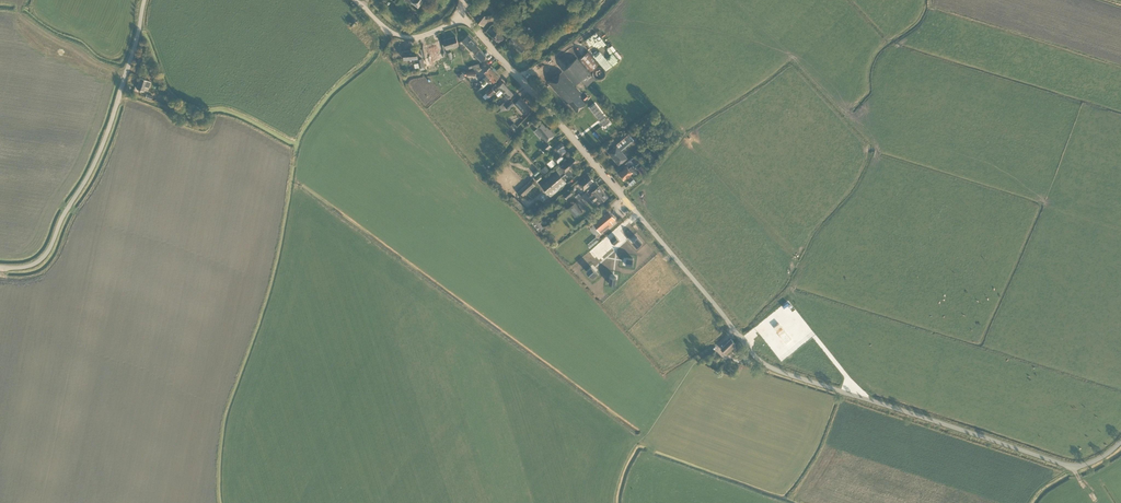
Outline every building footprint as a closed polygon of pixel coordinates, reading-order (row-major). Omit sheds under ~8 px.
[(492,6),(485,0),(482,4),(483,5),(480,9),(481,10),(474,18),(475,19),(478,21),(479,22),(484,26),(493,15),(487,11),(489,9),(492,6)] [(509,32),(504,26),(500,30),(505,36),(509,32)] [(492,36),(498,42),(504,37),(499,30),(492,36)] [(520,37),(516,33),(508,40),(513,45),(516,47),(517,47),(522,51),(528,45),(520,37)] [(462,41),(471,50),(478,43),(469,34),(462,41)] [(459,45),(456,36),(444,40),(447,49),(459,45)] [(437,43),(431,45),(436,59),(442,57),(437,43)] [(431,45),(426,47),(431,61),(436,59),(431,45)] [(415,61),(414,58),(418,58),(417,50),(404,51),(404,59),(408,59),(408,62),(415,61)] [(480,50),(475,54),(481,61),(486,56),(480,50)] [(599,63),(588,51),(579,59),(590,71),(599,63)] [(595,79),(577,58),(563,70),(575,85),(581,79),(587,86),(595,79)] [(488,77),(495,71),(490,66),(484,71),(487,74),(484,77),(486,80),(489,78),(488,77)] [(612,77),(617,73),(612,67),(607,72),(612,77)] [(489,78),(486,80),(488,82),(491,79),(494,82),(499,76),(495,71),(488,77),(489,78)] [(569,102),(577,111),(586,103),(579,95),(581,93),(562,71),(549,83),(567,104),(569,102)] [(145,86),(148,87),(151,81),(140,77),(136,88),(143,90),(145,86)] [(504,91),(508,87),(503,81),(498,86),(495,88),(498,91),(501,88),(504,91)] [(509,97),(514,93),(508,87),(504,91),(507,95),(504,97),(506,100),(509,97)] [(487,93),(490,96),(496,91),(492,88),(487,93)] [(515,103),(524,113),(530,107),(521,97),(515,103)] [(505,105),(508,109),(514,103),(511,100),(505,105)] [(604,125),(609,121),(595,103),(590,107),(604,125)] [(547,126),(546,127),(542,122),(537,126),(538,127),(534,130),(539,136),(541,135),(547,141),(555,134),(550,129),(547,126)] [(626,149),(625,150),(617,141),(612,145),(614,147),(609,152),(619,164),(627,157),(631,154),(626,149)] [(551,146),(548,142),(541,148),(544,152),(551,146)] [(565,146),(562,142),(556,147),(558,149),(556,150),(559,154),(553,158),(557,162),(564,157),(564,156),(562,154),(567,150),(564,147),(565,146)] [(572,172),(569,168),(572,166),(573,167),(576,164),(575,163),(577,161),(574,157),(572,158),(571,157),(567,161),(566,161),(540,183),(551,195),(567,182),(562,176),(566,173),(568,175),(570,175),(572,174),(572,172)] [(554,160),(552,158),(547,163),(551,167),(556,163),(554,160)] [(546,165),(541,169),(544,173),(549,169),(546,165)] [(629,168),(627,166),(619,173),(624,179),(627,177),(630,174),(632,172),(636,177),(642,172),(640,169),(637,171),(634,167),(633,167),(632,166),(629,168)] [(578,183),(584,190),(590,185),(589,184),(594,180),(588,174),(584,177),(585,177),(578,183)] [(535,185),(531,180),(517,192),(522,197),(535,185)] [(592,194),(589,196),(590,198),(593,201),(598,198),(601,201),(607,196),(599,186),(592,191),(593,192),(593,193),(592,194)] [(570,189),(564,194),(567,198),(573,193),(570,189)] [(519,199),(518,200),(512,195),(509,199),(530,219),(534,215),(519,199)] [(570,206),(577,215),(583,210),(576,201),(570,206)] [(615,219),(609,211),(605,214),(606,215),(594,225),(601,233),(613,223),(612,222),(615,219)] [(535,217),(531,220),(539,230),(543,227),(535,217)] [(637,237),(632,242),(634,243),(637,247),(642,242),(637,237)] [(598,274),(596,271),(592,266),(590,268),(586,271),(593,279),(598,274)] [(779,323),(774,327),(786,342),(791,338),(779,323)] [(720,349),(726,354),(735,344),(734,343),(735,342),(731,338),(720,349)] [(749,357),(738,347),(734,350),(745,361),(749,357)] [(714,354),(711,358),(721,368),(725,365),(714,354)]
